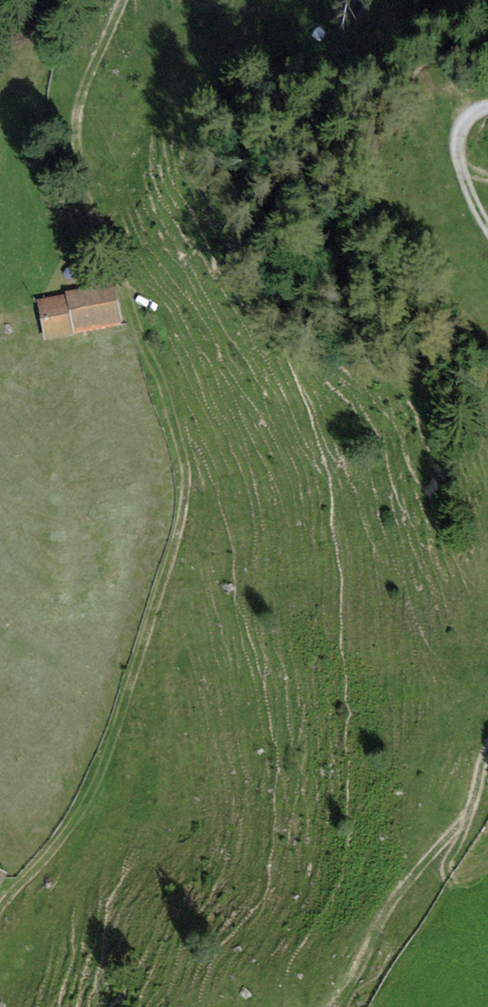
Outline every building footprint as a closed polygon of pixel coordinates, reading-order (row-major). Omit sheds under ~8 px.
[(65,297),(36,303),(45,345),(122,330),(113,284),(65,294),(65,297)] [(0,867),(0,889),(9,872),(0,867)]
